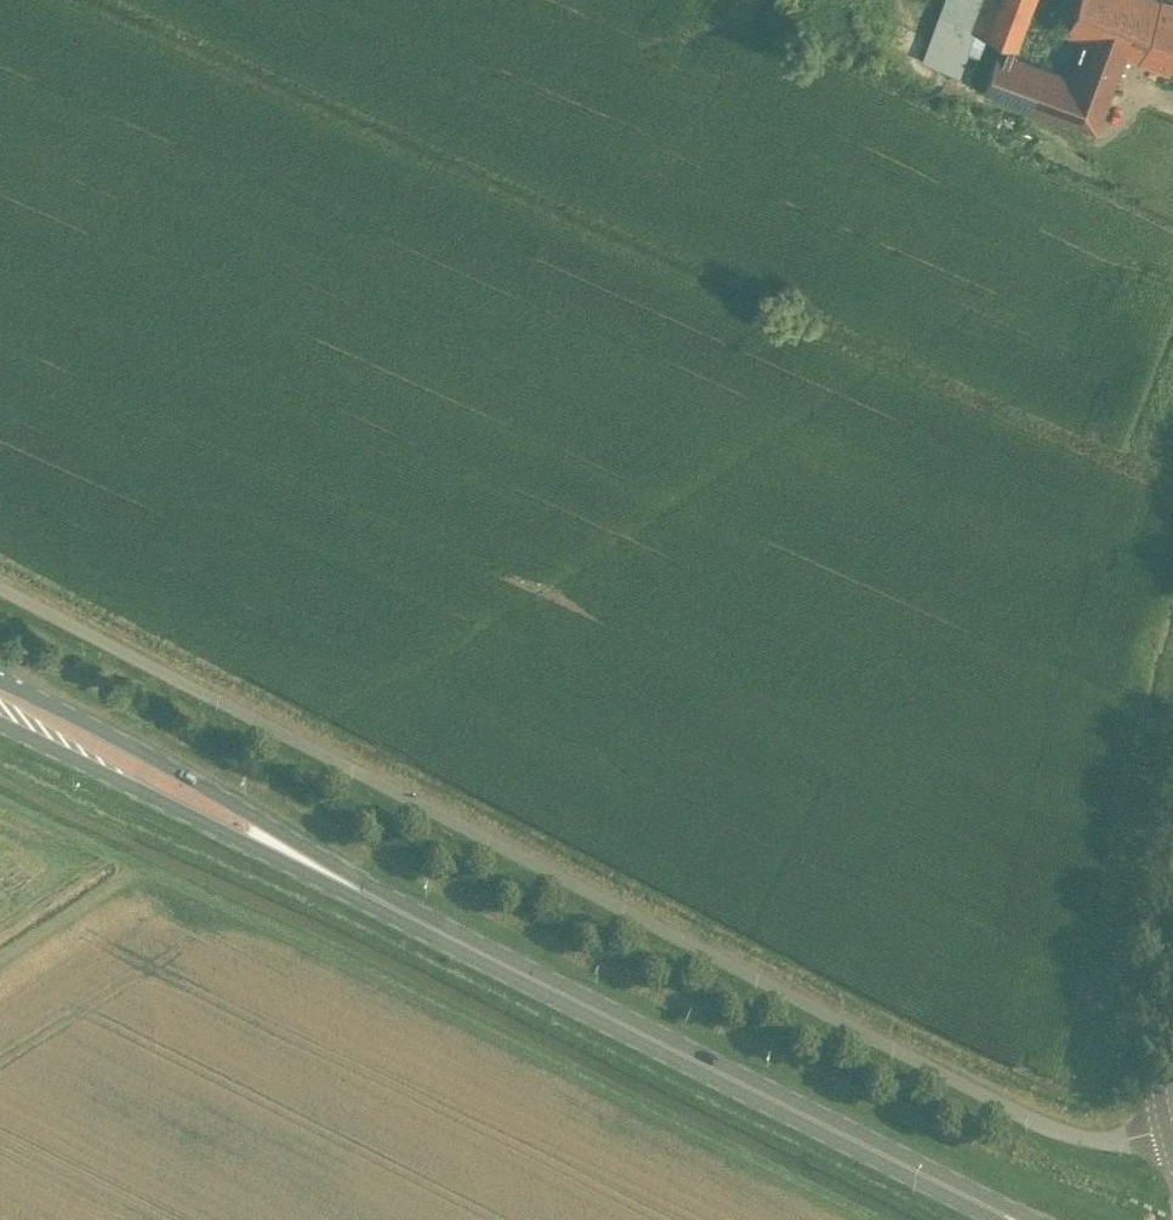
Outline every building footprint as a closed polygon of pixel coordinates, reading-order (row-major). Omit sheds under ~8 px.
[(921,59),(957,72),(965,49),(966,46),(972,29),(985,34),(1017,45),(1034,0),(943,0),(937,17),(921,59)] [(982,89),(1096,132),(1125,54),(1168,70),(1167,71),(1169,72),(1172,64),(1172,65),(1172,5),(1160,0),(1077,0),(1065,32),(1084,39),(1070,75),(998,48),(982,89)]
